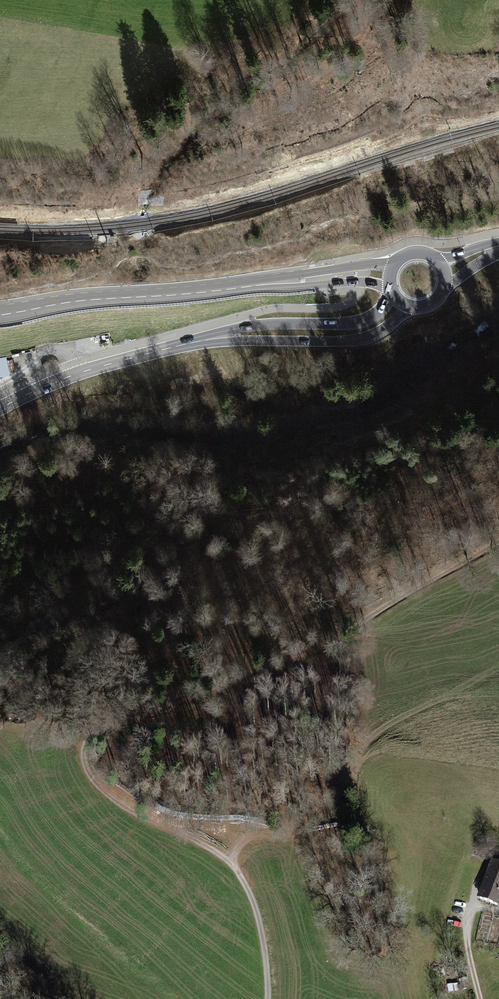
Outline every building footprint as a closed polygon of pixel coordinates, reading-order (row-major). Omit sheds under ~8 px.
[(12,379),(7,355),(0,356),(0,381),(12,379)] [(486,878),(498,882),(498,863),(495,862),(492,861),(486,878)] [(479,898),(498,905),(498,882),(486,878),(479,898)]
